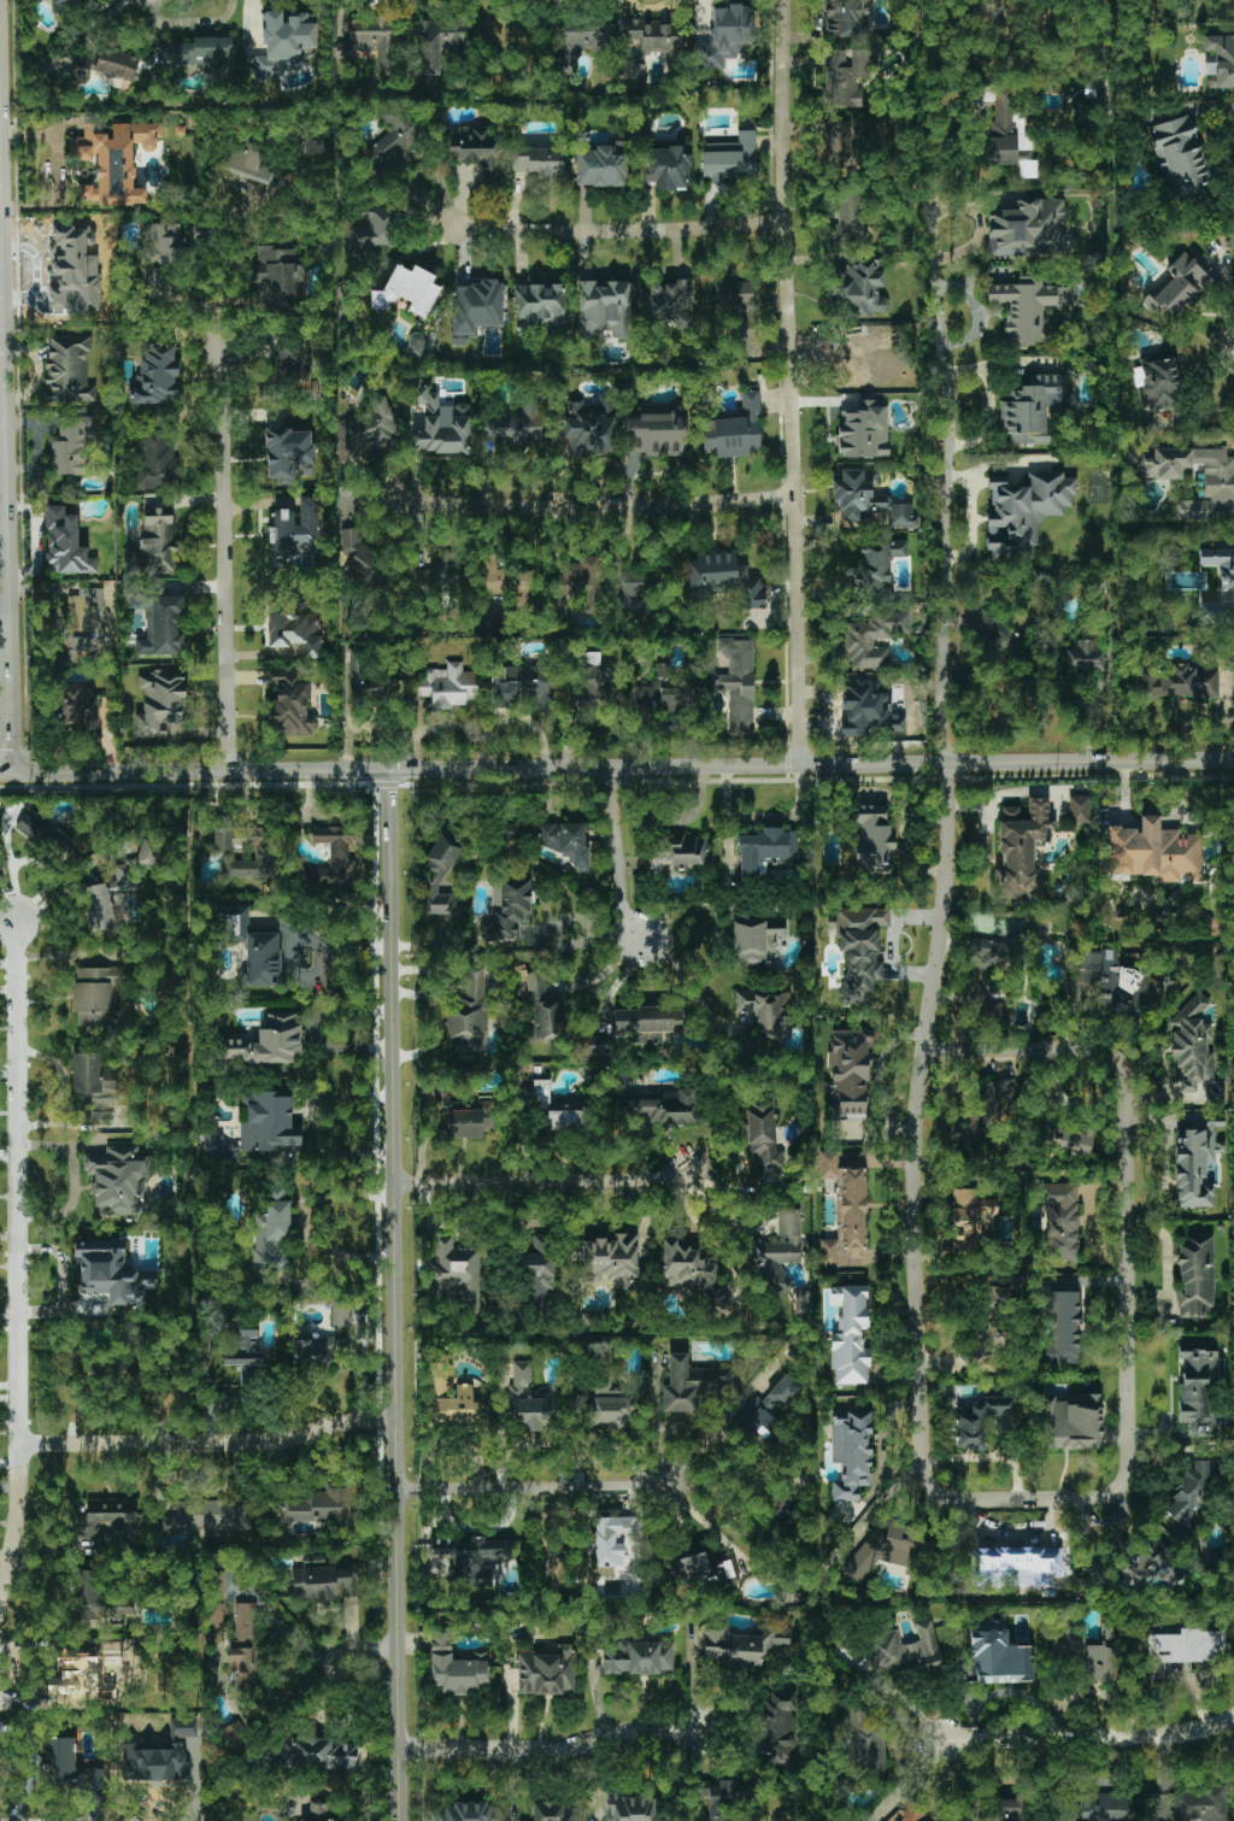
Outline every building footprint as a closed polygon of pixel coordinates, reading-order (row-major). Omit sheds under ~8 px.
[(53,14),(83,14),(83,0),(53,0),(53,14)] [(825,37),(869,37),(869,21),(863,21),(863,0),(825,0),(825,37)] [(711,8),(712,43),(693,43),(694,69),(724,69),(724,57),(745,57),(745,43),(755,43),(755,7),(711,8)] [(253,74),(300,75),(301,59),(316,59),(317,15),(284,14),(285,12),(264,11),(263,57),(253,56),(253,74)] [(336,60),(353,60),(353,51),(377,51),(377,76),(396,75),(395,17),(348,18),(348,43),(336,43),(336,60)] [(682,23),(644,23),(644,19),(627,18),(627,39),(640,39),(640,60),(627,59),(626,80),(643,80),(644,52),(667,53),(667,68),(681,68),(682,23)] [(465,52),(464,19),(419,20),(419,75),(440,75),(440,53),(465,52)] [(572,74),(572,51),(609,51),(609,21),(564,21),(564,46),(554,46),(554,75),(572,74)] [(1204,37),(1204,51),(1215,51),(1216,77),(1207,77),(1207,88),(1233,88),(1233,36),(1204,37)] [(231,37),(193,38),(193,43),(160,44),(161,66),(231,66),(231,37)] [(134,81),(140,56),(96,47),(91,72),(134,81)] [(824,50),(824,107),(863,107),(863,89),(857,89),(857,78),(870,78),(870,49),(849,49),(849,50),(824,50)] [(426,137),(397,98),(378,113),(392,131),(363,153),(378,173),(426,137)] [(1151,126),(1167,196),(1209,186),(1192,116),(1151,126)] [(854,120),(823,121),(824,173),(855,172),(854,120)] [(147,205),(147,189),(133,189),(133,143),(144,143),(144,152),(156,152),(156,138),(162,138),(162,124),(110,124),(110,134),(94,134),(94,124),(84,124),(84,137),(70,137),(70,160),(98,160),(98,184),(80,184),(80,199),(98,199),(98,205),(147,205)] [(499,181),(499,134),(490,134),(490,127),(458,127),(458,134),(449,134),(449,163),(480,163),(480,181),(499,181)] [(756,179),(756,130),(738,130),(738,142),(703,143),(703,180),(756,179)] [(244,147),(228,142),(220,170),(270,185),(279,155),(244,144),(244,147)] [(577,187),(626,186),(625,146),(576,148),(577,187)] [(563,179),(562,147),(511,149),(512,172),(528,172),(528,180),(563,179)] [(690,148),(640,147),(639,182),(654,183),(654,189),(689,190),(690,148)] [(838,225),(830,225),(830,239),(863,240),(864,191),(839,190),(838,225)] [(1065,255),(1065,200),(1011,200),(1011,210),(988,210),(988,255),(1065,255)] [(348,226),(347,255),(372,256),(372,247),(394,247),(395,207),(357,206),(356,218),(368,218),(368,227),(348,226)] [(182,224),(153,223),(153,248),(147,248),(147,284),(169,284),(170,273),(182,273),(182,224)] [(54,228),(54,276),(58,276),(58,288),(49,288),(49,308),(66,308),(65,291),(77,291),(77,315),(100,315),(100,255),(86,255),(86,245),(93,245),(93,228),(54,228)] [(296,248),(258,248),(257,265),(251,265),(251,282),(262,282),(262,302),(296,302),(296,283),(304,283),(304,264),(296,264),(296,248)] [(1210,278),(1184,252),(1166,270),(1170,275),(1143,302),(1153,311),(1158,307),(1170,318),(1210,278)] [(833,308),(852,308),(852,314),(887,314),(887,297),(878,297),(878,287),(883,287),(882,260),(846,261),(847,275),(833,275),(833,308)] [(426,318),(440,286),(432,283),(435,275),(412,266),(410,271),(395,264),(384,290),(371,291),(371,309),(386,309),(388,302),(396,302),(399,296),(412,302),(408,311),(426,318)] [(987,284),(987,303),(1006,303),(1006,346),(1034,346),(1034,341),(1047,341),(1047,328),(1042,328),(1042,306),(1066,306),(1066,287),(1042,287),(1042,277),(1017,276),(1017,284),(987,284)] [(691,280),(675,280),(675,284),(646,284),(646,319),(674,319),(674,329),(691,329),(691,280)] [(752,280),(715,282),(716,313),(740,312),(741,337),(754,337),(752,280)] [(629,284),(596,283),(596,281),(577,281),(577,337),(594,337),(594,330),(613,330),(613,339),(629,339),(629,284)] [(503,327),(502,282),(453,283),(454,342),(477,342),(477,327),(503,327)] [(516,285),(516,330),(535,330),(535,322),(547,322),(547,338),(565,338),(565,284),(516,285)] [(46,403),(96,403),(96,385),(87,385),(87,351),(91,351),(91,337),(46,337),(46,403)] [(301,339),(279,339),(279,357),(273,357),(273,380),(302,379),(301,339)] [(131,404),(178,404),(178,385),(176,385),(177,361),(174,361),(174,346),(142,345),(142,375),(136,375),(136,389),(131,389),(131,404)] [(864,347),(837,347),(837,387),(873,387),(873,372),(864,372),(864,347)] [(1137,388),(1145,387),(1146,410),(1178,408),(1176,358),(1135,359),(1137,388)] [(1065,374),(1030,374),(1030,386),(1021,386),(1021,391),(1010,391),(1010,402),(1001,402),(1002,434),(1010,434),(1010,444),(1050,444),(1050,431),(1045,431),(1045,406),(1065,406),(1065,374)] [(469,453),(470,405),(439,404),(439,392),(429,392),(429,387),(415,387),(415,404),(425,404),(425,416),(413,416),(412,451),(469,453)] [(702,420),(704,454),(716,453),(716,458),(751,456),(750,449),(761,449),(758,390),(741,391),(742,418),(702,420)] [(521,393),(521,412),(483,411),(483,445),(541,445),(541,393),(521,393)] [(334,422),(343,458),(399,445),(387,395),(370,399),(373,412),(334,422)] [(613,456),(614,417),(608,416),(609,402),(566,401),(565,436),(569,437),(569,455),(613,456)] [(888,457),(888,402),(858,402),(858,411),(838,411),(838,457),(888,457)] [(686,456),(687,415),(626,414),(626,455),(686,456)] [(53,441),(52,475),(88,475),(88,441),(96,441),(96,417),(60,417),(60,441),(53,441)] [(267,479),(278,479),(278,481),(313,480),(312,429),(266,430),(267,479)] [(140,490),(181,487),(179,456),(171,456),(170,430),(137,432),(140,490)] [(1227,457),(1227,446),(1142,450),(1144,480),(1182,478),(1181,467),(1203,465),(1205,500),(1178,501),(1179,520),(1233,517),(1233,457),(1227,457)] [(832,470),(833,502),(841,502),(842,521),(858,521),(858,510),(891,510),(891,528),(918,528),(918,516),(912,516),(912,504),(890,504),(890,495),(872,495),(871,482),(862,483),(862,470),(832,470)] [(1038,559),(1037,516),(1064,516),(1064,507),(1075,507),(1075,478),(1064,478),(1064,472),(1029,472),(1029,486),(1006,487),(1006,476),(990,476),(990,512),(987,512),(988,559),(1038,559)] [(318,497),(299,497),(299,524),(293,524),(293,510),(274,510),(274,528),(268,528),(268,558),(318,558),(318,497)] [(97,573),(96,558),(87,558),(87,547),(78,547),(78,515),(65,515),(65,505),(46,505),(47,574),(97,573)] [(143,508),(142,548),(135,548),(134,573),(175,573),(175,554),(182,554),(182,538),(172,538),(172,508),(143,508)] [(350,528),(334,545),(351,561),(344,569),(375,596),(390,579),(380,569),(387,561),(350,528)] [(890,594),(891,557),(907,558),(907,544),(859,543),(858,594),(890,594)] [(1233,622),(1233,549),(1200,549),(1200,565),(1219,565),(1219,602),(1200,602),(1200,622),(1233,622)] [(741,593),(742,609),(763,608),(762,579),(747,579),(747,565),(736,565),(736,554),(687,555),(688,594),(741,593)] [(460,555),(432,555),(434,588),(461,587),(460,555)] [(557,563),(558,594),(549,594),(550,615),(567,614),(567,594),(584,594),(584,614),(600,614),(599,601),(621,601),(621,615),(637,615),(637,604),(632,604),(632,595),(657,595),(656,570),(620,570),(620,594),(599,594),(599,555),(579,555),(580,563),(557,563)] [(497,556),(484,556),(482,591),(510,592),(511,569),(496,568),(497,556)] [(136,654),(182,654),(182,595),(140,595),(140,609),(147,609),(147,639),(136,639),(136,654)] [(101,596),(65,596),(67,661),(103,660),(101,596)] [(320,659),(320,614),(305,614),(305,607),(268,607),(268,646),(302,646),(302,659),(320,659)] [(890,668),(889,639),(909,639),(909,611),(868,612),(868,622),(849,623),(849,669),(890,668)] [(729,733),(753,733),(754,640),(725,640),(724,674),(717,674),(717,690),(729,690),(729,733)] [(1104,672),(1104,651),(1098,650),(1098,640),(1077,640),(1077,651),(1066,651),(1066,671),(1104,672)] [(349,699),(394,700),(395,670),(365,670),(366,650),(350,650),(349,699)] [(419,669),(418,696),(432,697),(432,709),(453,710),(454,705),(467,705),(467,700),(478,700),(479,673),(463,672),(463,662),(447,661),(447,669),(419,669)] [(492,708),(509,708),(509,702),(521,702),(521,698),(538,698),(539,712),(552,712),(552,666),(491,666),(492,708)] [(570,667),(572,709),(612,707),(611,666),(570,667)] [(1219,668),(1169,667),(1169,673),(1140,673),(1140,696),(1218,697),(1219,668)] [(316,735),(316,716),(308,716),(308,682),(297,682),(297,668),(273,668),(272,735),(316,735)] [(134,736),(162,738),(163,724),(183,726),(186,685),(181,684),(182,672),(150,670),(149,675),(139,675),(138,688),(145,689),(143,714),(136,714),(134,736)] [(97,730),(97,686),(61,686),(61,723),(81,723),(81,730),(97,730)] [(636,686),(635,714),(689,716),(689,688),(636,686)] [(1090,823),(1089,795),(1069,796),(1069,823),(1090,823)] [(1039,897),(1037,869),(1035,869),(1034,840),(1046,839),(1046,830),(1055,829),(1054,820),(1049,820),(1048,797),(1025,798),(1025,806),(999,807),(1002,868),(993,869),(994,886),(1001,886),(1002,899),(1039,897)] [(891,876),(892,805),(851,805),(851,824),(861,824),(861,836),(855,836),(855,876),(891,876)] [(13,830),(60,865),(76,844),(28,808),(13,830)] [(1107,874),(1156,875),(1156,882),(1181,883),(1181,874),(1192,875),(1192,882),(1202,882),(1203,832),(1159,832),(1159,816),(1141,816),(1140,828),(1108,827),(1107,874)] [(538,841),(539,823),(502,823),(502,841),(538,841)] [(587,823),(540,823),(539,852),(573,852),(573,871),(587,871),(587,823)] [(276,827),(214,827),(214,855),(224,855),(225,876),(271,876),(271,861),(276,861),(276,827)] [(330,870),(308,869),(307,898),(335,899),(335,892),(354,893),(355,860),(350,860),(351,828),(313,827),(312,844),(330,844),(330,870)] [(451,915),(452,895),(438,895),(438,889),(466,842),(466,831),(451,831),(444,827),(427,857),(427,867),(430,870),(430,878),(427,884),(426,915),(451,915)] [(740,883),(765,883),(765,863),(797,863),(797,832),(781,832),(781,827),(760,827),(760,837),(740,837),(740,883)] [(706,866),(707,837),(656,834),(654,863),(706,866)] [(530,923),(531,872),(499,871),(499,879),(493,878),(492,923),(481,923),(481,940),(519,941),(520,922),(530,923)] [(280,986),(279,933),(249,933),(249,907),(219,907),(219,943),(246,943),(246,986),(280,986)] [(837,909),(837,952),(842,952),(843,1004),(872,1004),(872,980),(883,980),(883,961),(877,962),(877,927),(890,927),(889,908),(837,909)] [(787,917),(733,919),(735,965),(766,963),(766,951),(775,951),(774,938),(788,937),(787,917)] [(1010,943),(971,938),(966,973),(978,975),(979,968),(1006,971),(1010,943)] [(1078,951),(1077,983),(1093,983),(1093,1012),(1155,1012),(1155,974),(1119,974),(1119,951),(1078,951)] [(111,1026),(111,986),(121,986),(121,968),(77,968),(77,982),(72,982),(72,1013),(77,1013),(77,1026),(111,1026)] [(447,1040),(456,1040),(457,1052),(487,1051),(484,971),(464,972),(465,998),(446,998),(447,1040)] [(556,999),(548,1001),(543,971),(525,974),(538,1044),(563,1040),(556,999)] [(736,991),(736,1013),(757,1012),(757,1040),(780,1040),(780,1016),(791,1016),(790,990),(736,991)] [(1171,1052),(1175,1059),(1175,1062),(1185,1079),(1179,1082),(1179,1093),(1196,1093),(1196,1084),(1205,1084),(1210,1094),(1206,1096),(1210,1103),(1225,1103),(1225,1080),(1214,1080),(1214,1059),(1210,1052),(1210,1024),(1204,1024),(1204,997),(1204,996),(1168,1016),(1177,1031),(1171,1034),(1171,1052)] [(614,1008),(614,1034),(632,1033),(632,1044),(662,1044),(662,1032),(674,1032),(674,1028),(683,1028),(683,1013),(670,1013),(670,1008),(614,1008)] [(213,1062),(293,1062),(293,1054),(300,1054),(300,1013),(267,1013),(267,1029),(258,1029),(258,1041),(213,1041),(213,1062)] [(875,1030),(834,1030),(832,1116),(866,1117),(868,1043),(875,1043),(875,1030)] [(612,1035),(587,1036),(588,1056),(613,1055),(612,1035)] [(73,1053),(73,1093),(78,1093),(78,1114),(91,1114),(91,1120),(116,1120),(116,1068),(102,1067),(102,1054),(73,1053)] [(992,1077),(954,1138),(979,1154),(1017,1093),(992,1077)] [(533,1110),(549,1110),(550,1081),(534,1080),(533,1110)] [(696,1092),(626,1091),(625,1122),(695,1123),(696,1092)] [(301,1149),(301,1126),(292,1126),(292,1092),(242,1093),(242,1105),(247,1105),(247,1123),(240,1123),(240,1145),(221,1145),(221,1131),(203,1131),(204,1153),(213,1153),(213,1162),(238,1162),(238,1149),(301,1149)] [(747,1102),(748,1156),(758,1156),(758,1169),(784,1169),(783,1151),(776,1151),(774,1101),(747,1102)] [(482,1138),(482,1132),(494,1132),(494,1102),(446,1103),(447,1139),(482,1138)] [(581,1112),(548,1111),(547,1131),(581,1132),(581,1112)] [(1175,1139),(1176,1208),(1214,1208),(1213,1185),(1205,1185),(1205,1165),(1215,1165),(1215,1153),(1224,1153),(1224,1143),(1215,1143),(1215,1122),(1206,1122),(1206,1129),(1184,1129),(1184,1138),(1175,1139)] [(1050,1153),(1092,1151),(1092,1129),(1049,1130),(1050,1153)] [(96,1216),(146,1214),(144,1157),(138,1157),(138,1146),(106,1147),(106,1154),(84,1155),(84,1176),(95,1176),(96,1216)] [(837,1152),(819,1151),(818,1179),(837,1179),(837,1152)] [(1046,1261),(1078,1260),(1078,1183),(1039,1183),(1039,1201),(1046,1201),(1046,1261)] [(289,1271),(290,1201),(286,1201),(286,1185),(267,1185),(267,1215),(254,1215),(254,1271),(289,1271)] [(997,1199),(976,1199),(976,1189),(953,1189),(953,1248),(979,1247),(979,1215),(997,1215),(997,1199)] [(801,1210),(779,1210),(779,1226),(787,1242),(752,1242),(752,1261),(759,1275),(759,1281),(770,1301),(793,1289),(781,1265),(785,1263),(801,1263),(801,1210)] [(553,1235),(533,1235),(533,1254),(523,1254),(524,1313),(548,1313),(548,1290),(554,1290),(553,1235)] [(1213,1319),(1214,1235),(1179,1235),(1178,1318),(1213,1319)] [(480,1249),(452,1248),(453,1237),(436,1236),(436,1260),(428,1260),(428,1303),(441,1303),(441,1286),(463,1286),(462,1314),(479,1314),(480,1249)] [(637,1237),(582,1237),(582,1280),(616,1280),(616,1289),(637,1289),(637,1237)] [(663,1286),(701,1285),(702,1309),(727,1309),(727,1289),(714,1289),(714,1259),(698,1259),(698,1247),(677,1248),(677,1239),(662,1239),(663,1286)] [(838,1239),(817,1239),(818,1267),(838,1266),(838,1239)] [(145,1307),(145,1289),(157,1289),(157,1271),(124,1271),(124,1241),(78,1241),(78,1294),(109,1294),(109,1307),(145,1307)] [(870,1384),(869,1348),(862,1348),(861,1329),(868,1329),(867,1286),(831,1286),(831,1303),(838,1303),(838,1333),(832,1333),(833,1384),(870,1384)] [(987,1312),(1009,1313),(1010,1287),(988,1286),(987,1312)] [(810,1291),(795,1291),(796,1314),(811,1313),(810,1291)] [(1077,1291),(1044,1291),(1046,1365),(1079,1364),(1077,1291)] [(294,1331),(293,1364),(335,1365),(335,1349),(351,1350),(352,1302),(333,1301),(332,1338),(312,1337),(312,1331),(294,1331)] [(974,1359),(1000,1360),(1002,1329),(976,1328),(974,1359)] [(1217,1345),(1180,1345),(1181,1423),(1193,1423),(1193,1437),(1220,1437),(1219,1415),(1208,1415),(1208,1373),(1218,1373),(1217,1345)] [(732,1368),(688,1368),(688,1353),(669,1353),(669,1385),(662,1385),(662,1412),(698,1413),(698,1393),(732,1393),(732,1368)] [(531,1361),(510,1361),(510,1431),(551,1431),(550,1399),(531,1399),(531,1361)] [(762,1401),(756,1396),(733,1426),(759,1446),(803,1387),(784,1373),(762,1401)] [(583,1428),(630,1428),(630,1390),(608,1390),(608,1383),(590,1383),(591,1400),(583,1400),(583,1428)] [(473,1402),(473,1384),(456,1384),(456,1399),(434,1398),(434,1419),(481,1421),(481,1402),(473,1402)] [(1101,1450),(1102,1394),(1041,1393),(1040,1449),(1101,1450)] [(985,1450),(985,1415),(1015,1415),(1015,1396),(981,1397),(981,1406),(971,1406),(971,1414),(957,1414),(957,1450),(985,1450)] [(831,1501),(860,1501),(860,1486),(870,1486),(871,1411),(832,1411),(832,1463),(841,1463),(841,1481),(832,1481),(831,1501)] [(1211,1460),(1193,1461),(1193,1469),(1176,1470),(1178,1506),(1169,1506),(1170,1518),(1194,1517),(1193,1504),(1214,1503),(1211,1460)] [(285,1522),(356,1523),(356,1513),(349,1513),(350,1484),(326,1483),(325,1492),(305,1492),(305,1500),(285,1500),(285,1522)] [(785,1547),(798,1501),(765,1491),(751,1538),(785,1547)] [(136,1499),(83,1499),(84,1539),(102,1539),(102,1534),(136,1534),(136,1499)] [(162,1530),(251,1531),(251,1501),(176,1500),(176,1516),(163,1516),(162,1530)] [(594,1517),(594,1567),(615,1567),(615,1556),(625,1556),(625,1534),(636,1534),(635,1517),(594,1517)] [(878,1560),(910,1569),(917,1560),(921,1545),(901,1539),(904,1526),(888,1521),(884,1534),(868,1529),(865,1540),(844,1568),(843,1572),(860,1584),(878,1560)] [(979,1577),(1039,1576),(1038,1552),(1025,1553),(1025,1531),(1008,1531),(1008,1558),(979,1559),(979,1577)] [(1141,1591),(1150,1585),(1159,1597),(1186,1577),(1157,1537),(1109,1571),(1118,1584),(1130,1576),(1141,1591)] [(676,1560),(683,1589),(734,1576),(730,1561),(708,1566),(705,1552),(676,1560)] [(292,1568),(293,1600),(359,1598),(358,1567),(292,1568)] [(100,1601),(101,1571),(75,1570),(74,1604),(79,1605),(78,1616),(134,1619),(135,1603),(100,1601)] [(255,1643),(256,1604),(235,1603),(234,1642),(255,1643)] [(223,1605),(208,1604),(206,1638),(217,1639),(217,1633),(222,1633),(223,1605)] [(898,1629),(869,1636),(877,1672),(892,1668),(895,1680),(944,1668),(933,1620),(916,1623),(920,1641),(902,1645),(898,1629)] [(760,1667),(761,1653),(789,1655),(790,1624),(757,1622),(756,1636),(730,1635),(731,1629),(705,1627),(703,1664),(760,1667)] [(1116,1681),(1116,1646),(1085,1646),(1085,1626),(1065,1627),(1066,1655),(1081,1654),(1081,1682),(1116,1681)] [(1147,1635),(1148,1679),(1165,1678),(1165,1663),(1223,1662),(1223,1629),(1180,1630),(1180,1634),(1147,1635)] [(1033,1682),(1032,1646),(1008,1646),(1008,1630),(972,1631),(973,1684),(1033,1682)] [(452,1660),(452,1632),(431,1632),(431,1686),(443,1686),(443,1696),(479,1696),(479,1687),(488,1687),(489,1652),(471,1652),(471,1660),(452,1660)] [(604,1640),(603,1672),(673,1675),(674,1642),(604,1640)] [(251,1671),(259,1671),(258,1648),(229,1649),(229,1671),(237,1671),(237,1685),(251,1685),(251,1671)] [(574,1694),(574,1648),(518,1649),(519,1695),(574,1694)] [(758,1759),(783,1759),(783,1767),(795,1767),(796,1693),(770,1692),(770,1703),(759,1703),(758,1759)] [(847,1771),(863,1771),(863,1779),(884,1780),(886,1717),(867,1717),(867,1706),(849,1705),(847,1771)] [(221,1731),(233,1752),(251,1741),(238,1720),(221,1731)] [(75,1738),(43,1737),(42,1782),(82,1783),(82,1770),(75,1770),(75,1738)] [(357,1770),(358,1740),(279,1738),(278,1767),(357,1770)] [(723,1805),(735,1805),(734,1780),(718,1780),(718,1783),(697,1783),(697,1797),(708,1796),(709,1820),(724,1820),(723,1805)] [(1173,1789),(1174,1820),(1209,1820),(1214,1820),(1227,1820),(1226,1788),(1173,1789)] [(656,1797),(621,1797),(621,1792),(606,1791),(605,1820),(655,1820),(656,1797)] [(1081,1793),(1081,1812),(1075,1813),(1075,1820),(1129,1820),(1128,1793),(1081,1793)] [(991,1820),(1025,1820),(1025,1798),(990,1799),(991,1820)] [(924,1817),(926,1806),(908,1801),(903,1820),(940,1820),(924,1817)] [(491,1802),(444,1803),(444,1813),(435,1813),(435,1820),(491,1820),(491,1802)] [(562,1807),(562,1802),(532,1802),(532,1820),(575,1820),(575,1807),(562,1807)] [(339,1820),(328,1820),(328,1803),(310,1803),(309,1820),(290,1820),(339,1820)]
